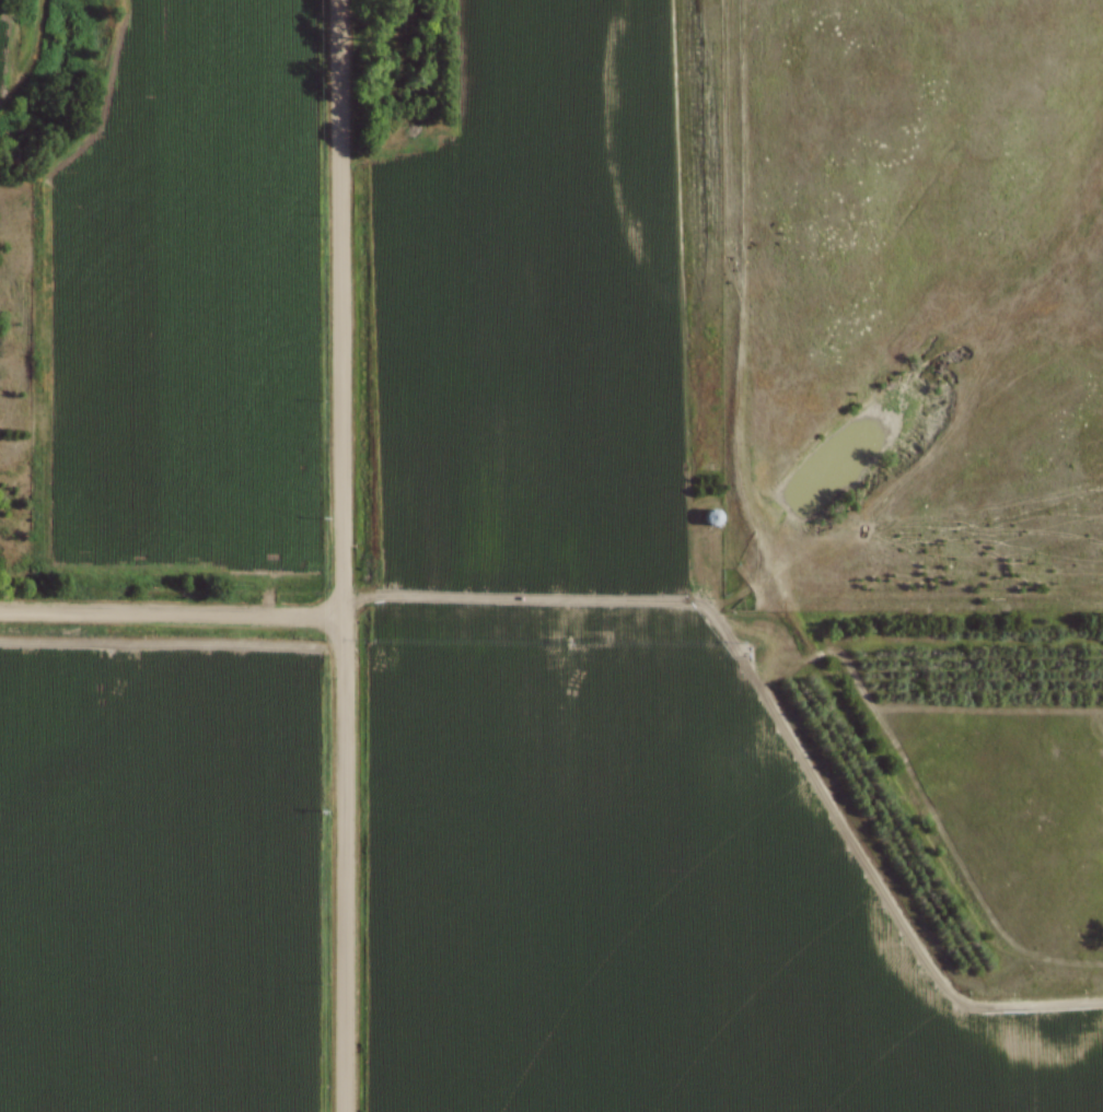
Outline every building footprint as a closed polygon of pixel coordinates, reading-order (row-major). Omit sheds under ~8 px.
[(703,517),(708,528),(719,523),(714,511),(703,517)]
